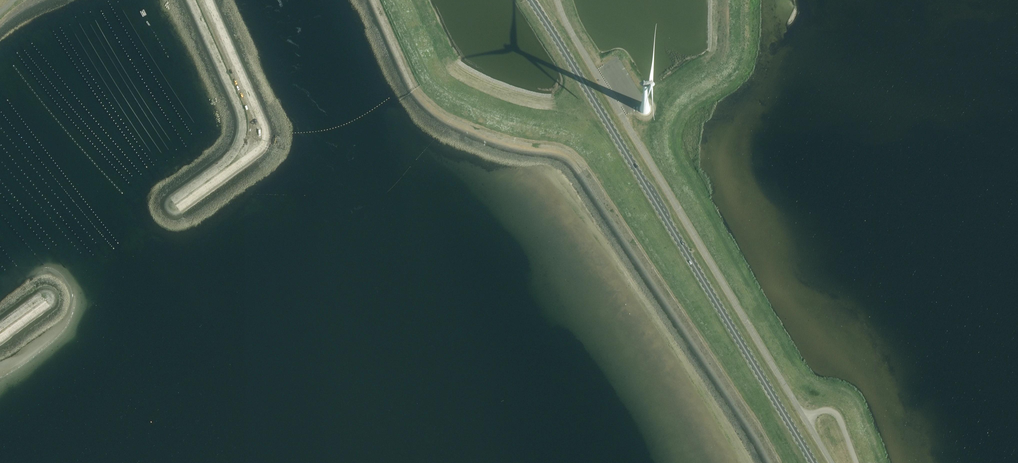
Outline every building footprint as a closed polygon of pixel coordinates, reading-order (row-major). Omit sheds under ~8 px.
[(640,108),(640,109),(640,110),(640,111),(641,112),(641,113),(642,113),(643,114),(644,114),(645,114),(646,114),(647,114),(648,113),(649,113),(649,112),(650,111),(650,110),(650,109),(650,108),(650,107),(649,106),(649,105),(648,105),(647,104),(646,104),(645,104),(644,104),(643,104),(642,104),(641,105),(641,106),(640,107),(640,108)]
